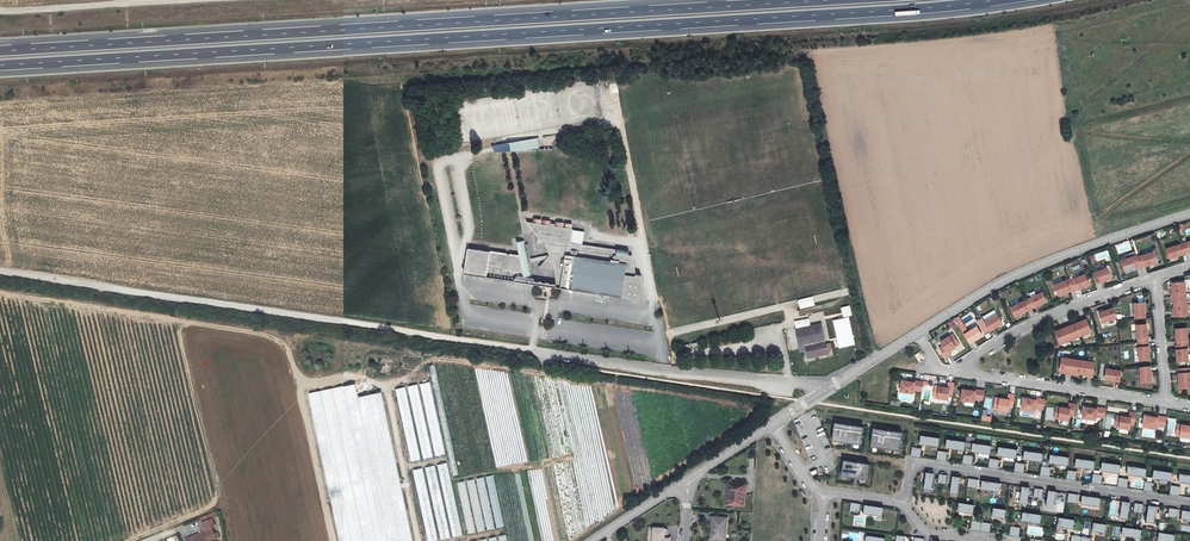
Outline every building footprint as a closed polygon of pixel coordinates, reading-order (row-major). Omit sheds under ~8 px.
[(538,136),(522,139),(525,149),(541,148),(538,136)] [(522,139),(511,141),(513,150),(525,149),(522,139)] [(546,258),(542,265),(554,267),(555,272),(558,287),(646,300),(642,275),(637,275),(634,255),(630,255),(630,251),(572,243),(575,228),(556,226),(556,224),(552,223),(552,225),(527,221),(540,238),(539,243),(544,244),(549,253),(531,257),(527,243),(524,243),(524,239),(517,242),(520,256),(468,248),(465,272),(514,281),(518,275),(520,274),(524,273),(525,276),(532,275),(531,270),(534,270),(532,262),(546,258)] [(1183,257),(1189,255),(1189,245),(1180,248),(1183,257)] [(1166,262),(1183,257),(1180,248),(1164,253),(1166,262)] [(1138,270),(1138,271),(1154,266),(1151,256),(1135,261),(1138,270)] [(1119,264),(1123,275),(1138,270),(1135,261),(1135,259),(1119,264)] [(1090,275),(1094,286),(1108,281),(1104,271),(1090,275)] [(1072,292),(1073,294),(1088,287),(1083,277),(1068,283),(1072,292)] [(1053,288),(1057,298),(1072,292),(1068,283),(1068,281),(1053,288)] [(1167,293),(1167,298),(1182,297),(1181,286),(1168,287),(1169,293),(1167,293)] [(1025,303),(1029,312),(1045,304),(1041,295),(1025,303)] [(1182,297),(1167,298),(1168,303),(1170,303),(1170,309),(1183,308),(1182,297)] [(1009,310),(1013,319),(1029,312),(1025,303),(1009,310)] [(1131,307),(1133,322),(1143,321),(1142,315),(1142,306),(1131,307)] [(1169,315),(1169,320),(1184,319),(1183,308),(1170,309),(1171,315),(1169,315)] [(1097,316),(1100,325),(1114,321),(1111,311),(1097,316)] [(960,315),(955,318),(962,333),(967,331),(960,315)] [(983,325),(988,334),(1001,326),(996,317),(983,325)] [(957,324),(954,319),(948,323),(951,328),(957,324)] [(1074,326),(1079,338),(1089,335),(1084,321),(1079,322),(1080,324),(1074,326)] [(822,325),(803,329),(805,339),(799,340),(801,347),(807,345),(809,360),(829,355),(822,325)] [(1063,329),(1068,342),(1079,338),(1074,326),(1069,329),(1068,327),(1063,329)] [(1134,328),(1135,346),(1145,345),(1144,337),(1144,327),(1134,328)] [(797,330),(799,340),(805,339),(803,329),(797,330)] [(963,337),(969,345),(981,338),(976,329),(963,337)] [(1054,335),(1058,347),(1068,342),(1063,329),(1058,331),(1059,332),(1054,335)] [(1174,342),(1174,348),(1184,347),(1185,347),(1184,331),(1173,332),(1174,342)] [(954,349),(958,347),(952,337),(940,345),(943,349),(939,351),(945,361),(950,358),(949,355),(948,354),(954,349)] [(1135,346),(1137,363),(1147,362),(1146,355),(1145,345),(1135,346)] [(1174,359),(1174,365),(1185,364),(1184,347),(1174,348),(1173,348),(1174,359)] [(919,361),(924,358),(921,351),(916,354),(919,361)] [(1060,360),(1058,373),(1064,374),(1063,376),(1068,376),(1071,362),(1060,360)] [(1081,364),(1071,362),(1068,376),(1073,377),(1074,375),(1079,376),(1081,364)] [(1081,364),(1079,376),(1085,377),(1085,379),(1090,380),(1092,365),(1081,364)] [(429,366),(433,381),(438,380),(433,365),(429,366)] [(1137,370),(1138,385),(1149,384),(1148,377),(1147,369),(1137,370)] [(1176,391),(1189,390),(1189,388),(1188,371),(1175,372),(1176,385),(1176,391)] [(1104,372),(1102,382),(1117,384),(1119,374),(1104,372)] [(434,456),(444,454),(429,382),(420,384),(433,447),(432,447),(434,456)] [(908,384),(901,382),(899,393),(912,395),(913,392),(921,393),(923,384),(914,382),(914,384),(908,384)] [(417,384),(408,386),(422,459),(432,457),(417,384)] [(934,388),(932,399),(946,401),(947,396),(951,397),(953,385),(947,384),(947,388),(946,390),(934,388)] [(356,385),(309,393),(326,484),(330,472),(333,487),(329,486),(330,492),(335,487),(338,491),(340,484),(335,483),(341,481),(342,482),(347,481),(346,472),(351,471),(351,474),(354,474),(355,482),(357,481),(361,471),(370,480),(373,471),(383,469),(381,472),(382,480),(393,451),(382,392),(358,396),(356,385)] [(405,387),(395,389),(411,462),(420,460),(405,387)] [(982,402),(983,393),(973,391),(973,393),(968,392),(961,391),(960,402),(973,404),(973,401),(982,402)] [(994,400),(992,411),(1006,413),(1007,408),(1011,409),(1013,397),(1007,396),(1006,400),(1006,402),(1001,401),(994,400)] [(984,408),(990,409),(992,400),(986,398),(984,408)] [(1021,400),(1020,411),(1033,413),(1033,410),(1042,411),(1043,402),(1034,400),(1034,402),(1028,401),(1021,400)] [(1054,409),(1052,420),(1066,422),(1067,417),(1071,418),(1073,406),(1067,405),(1067,409),(1066,411),(1059,409),(1054,409)] [(1081,409),(1080,420),(1093,422),(1093,419),(1102,420),(1103,411),(1094,409),(1094,411),(1089,410),(1081,409)] [(1114,418),(1112,429),(1126,431),(1127,427),(1131,427),(1133,415),(1127,414),(1127,418),(1126,420),(1119,419),(1114,418)] [(1141,418),(1140,429),(1153,431),(1153,428),(1162,429),(1163,420),(1154,418),(1154,420),(1149,419),(1141,418)] [(1172,438),(1186,440),(1187,435),(1189,436),(1189,424),(1187,423),(1187,427),(1186,429),(1179,427),(1174,427),(1172,438)] [(857,448),(859,430),(831,426),(828,444),(857,448)] [(897,436),(869,432),(867,449),(895,453),(897,436)] [(936,442),(917,439),(916,447),(934,449),(936,442)] [(961,445),(943,443),(941,450),(960,453),(961,445)] [(987,449),(968,446),(967,454),(986,457),(987,449)] [(916,460),(918,452),(908,450),(907,459),(916,460)] [(1012,453),(994,450),(993,458),(1011,461),(1012,453)] [(943,455),(934,454),(932,463),(942,464),(943,455)] [(1038,457),(1020,454),(1018,462),(1037,464),(1038,457)] [(967,468),(969,459),(959,457),(958,466),(967,468)] [(1064,460),(1045,458),(1044,465),(1062,468),(1064,460)] [(995,463),(985,461),(983,470),(993,472),(995,463)] [(1089,464),(1071,461),(1070,469),(1088,472),(1089,464)] [(438,540),(461,535),(448,463),(436,465),(426,467),(439,537),(438,537),(438,540)] [(864,467),(840,463),(838,479),(862,482),(864,467)] [(1019,475),(1020,467),(1011,465),(1009,474),(1019,475)] [(1115,468),(1096,465),(1095,473),(1114,476),(1115,468)] [(423,468),(414,469),(427,540),(434,540),(436,540),(423,468)] [(1046,470),(1036,469),(1035,478),(1045,479),(1046,470)] [(1141,472),(1122,469),(1121,477),(1139,479),(1141,472)] [(1070,483),(1071,474),(1062,473),(1061,482),(1070,483)] [(1166,476),(1147,473),(1146,481),(1165,483),(1166,476)] [(930,476),(923,475),(920,490),(928,492),(930,476)] [(1097,478),(1087,476),(1086,486),(1096,487),(1097,478)] [(1173,477),(1172,485),(1189,487),(1189,479),(1173,477)] [(956,480),(948,479),(946,494),(954,495),(956,480)] [(1121,491),(1122,482),(1113,480),(1112,489),(1121,491)] [(974,482),(964,481),(963,490),(972,491),(974,482)] [(996,486),(978,483),(976,491),(995,494),(996,486)] [(1148,485),(1139,484),(1137,493),(1147,495),(1148,485)] [(746,487),(737,487),(737,491),(729,491),(728,506),(744,507),(746,487)] [(1172,498),(1173,490),(1164,488),(1163,497),(1172,498)] [(1025,490),(1017,489),(1015,504),(1022,505),(1025,490)] [(1051,494),(1043,492),(1041,508),(1049,509),(1051,494)] [(1073,497),(1063,496),(1062,505),(1071,506),(1073,497)] [(1095,500),(1077,498),(1075,505),(1094,508),(1095,500)] [(1123,504),(1116,503),(1113,519),(1121,520),(1123,504)] [(858,506),(848,505),(847,514),(856,515),(858,506)] [(970,507),(954,505),(953,513),(969,515),(970,507)] [(340,540),(413,540),(409,517),(406,518),(405,511),(402,516),(397,517),(390,513),(389,507),(382,518),(381,517),(379,509),(376,513),(371,514),(374,516),(377,531),(366,514),(363,516),(368,519),(365,521),(361,518),(363,530),(356,531),(358,527),(349,513),(345,514),(346,520),(339,525),(341,522),(335,518),(340,540)] [(880,510),(862,507),(861,515),(879,518),(880,510)] [(1150,508),(1142,507),(1139,523),(1147,524),(1150,508)] [(1001,512),(989,510),(988,518),(1000,520),(1001,512)] [(1172,512),(1162,510),(1161,519),(1170,521),(1172,512)] [(1175,512),(1174,520),(1189,523),(1189,515),(1175,512)] [(216,524),(213,518),(211,513),(202,516),(208,530),(187,538),(188,540),(209,540),(218,537),(214,527),(212,528),(211,526),(216,524)] [(1036,517),(1018,514),(1017,522),(1035,525),(1036,517)] [(712,520),(711,533),(714,534),(713,540),(725,540),(726,521),(712,520)] [(1069,522),(1054,520),(1053,527),(1068,530),(1069,522)] [(977,524),(967,523),(966,532),(976,533),(977,524)] [(977,524),(976,533),(985,535),(987,526),(977,524)] [(1100,526),(1088,525),(1087,533),(1099,534),(1100,526)] [(1006,528),(1005,537),(1014,539),(1016,530),(1006,528)] [(1135,532),(1117,529),(1116,537),(1134,540),(1135,532)] [(654,530),(653,540),(669,540),(669,537),(664,537),(665,531),(654,530)] [(847,539),(860,540),(861,532),(848,531),(847,539)]
